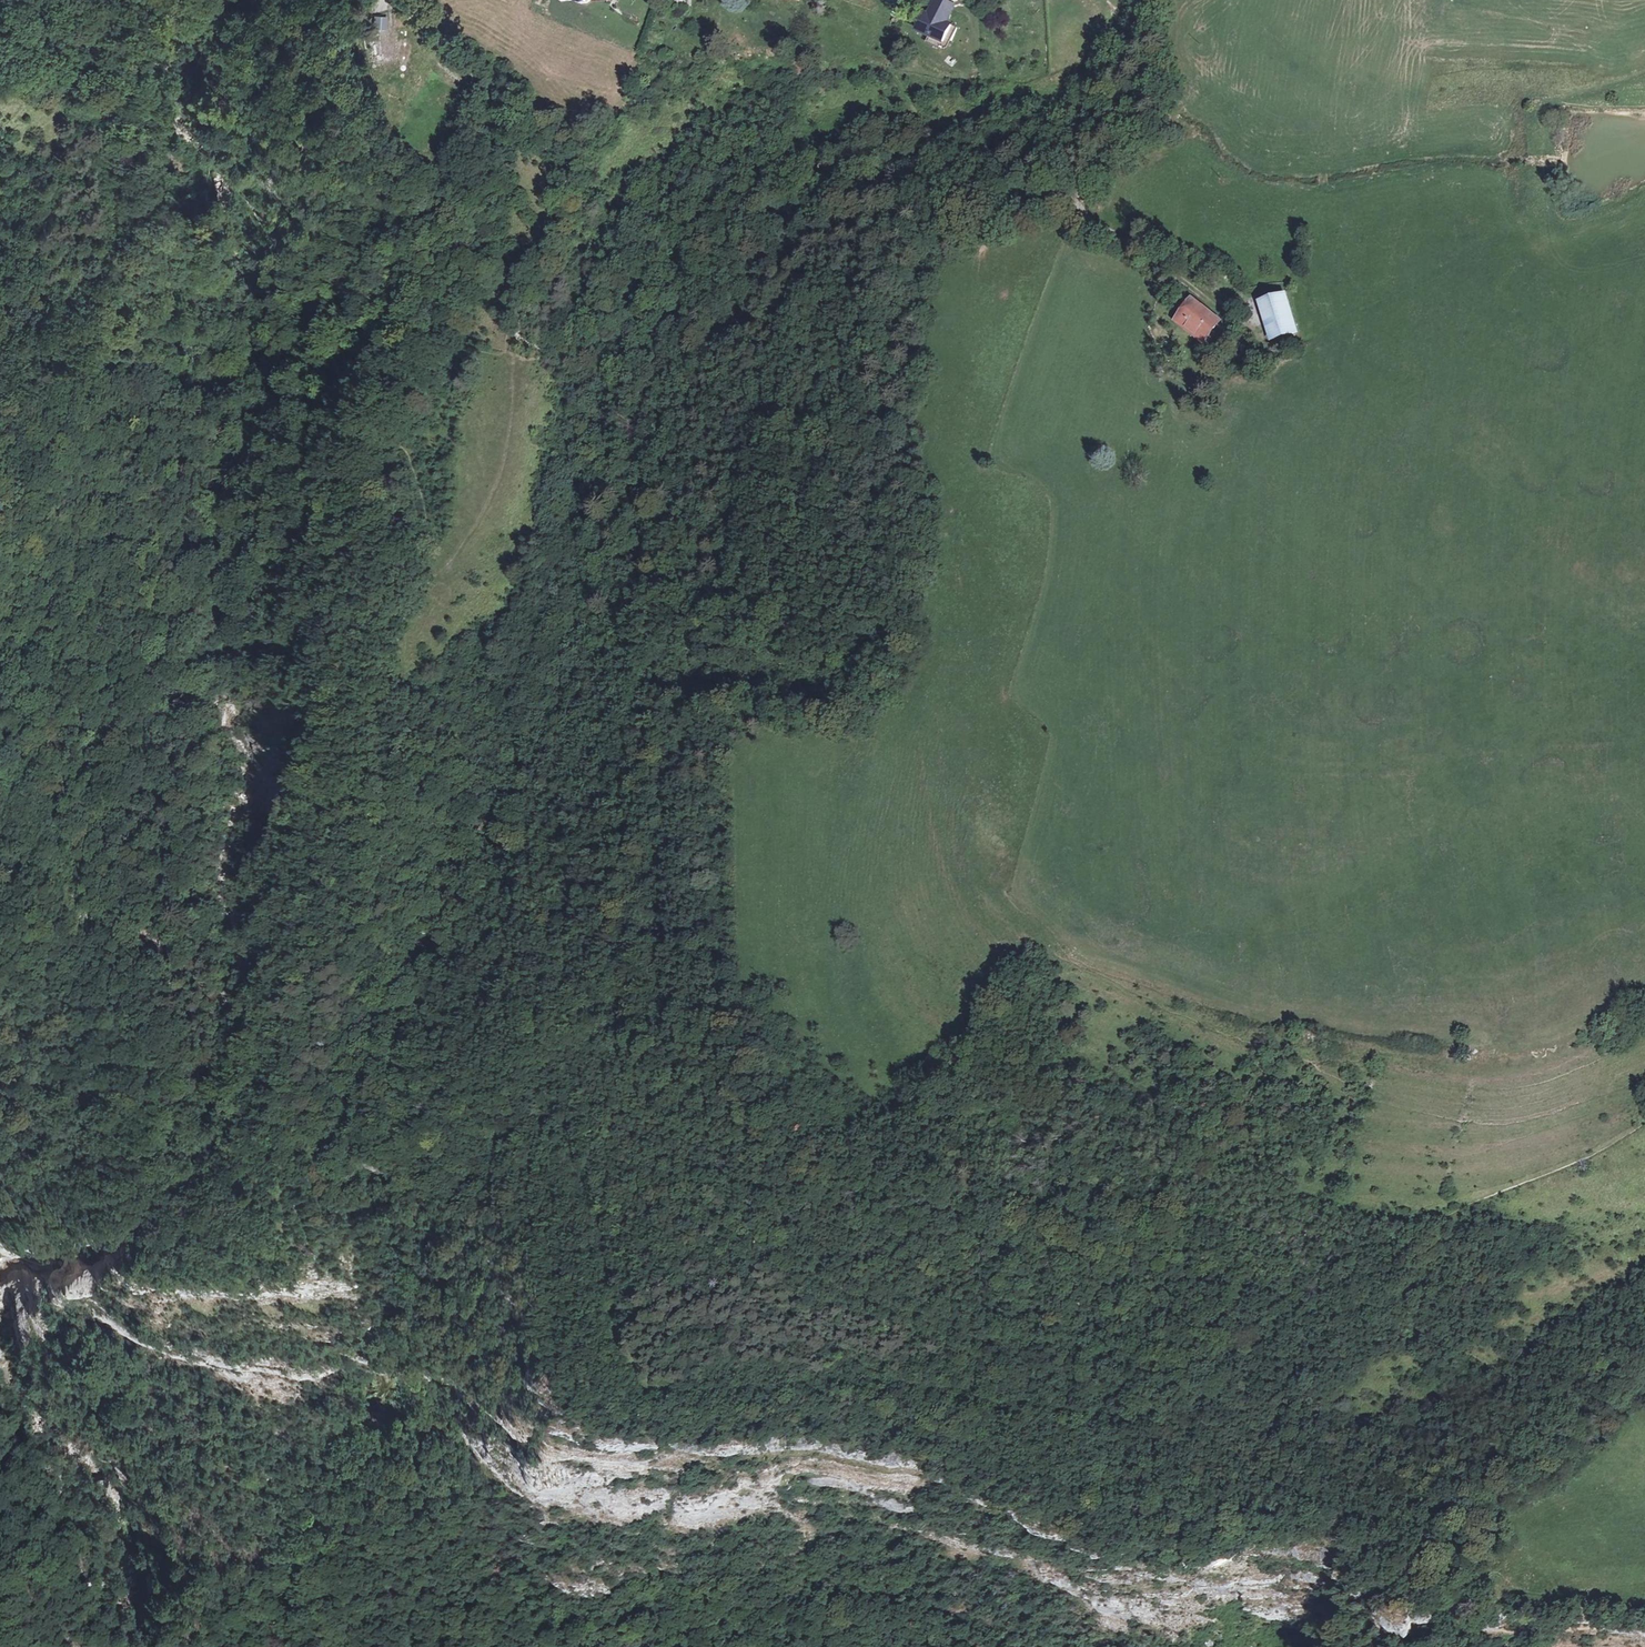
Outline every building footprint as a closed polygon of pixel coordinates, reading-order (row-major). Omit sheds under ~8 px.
[(599,3),(599,0),(556,0),(557,6),(570,5),(571,6),(577,9),(582,8),(588,5),(599,3)] [(942,1),(935,19),(943,22),(946,20),(953,22),(958,8),(942,1)] [(388,29),(388,15),(374,15),(374,29),(388,29)] [(935,19),(931,17),(923,35),(936,40),(949,45),(951,41),(956,43),(961,30),(952,26),(943,22),(935,19)] [(936,40),(934,44),(946,50),(954,47),(956,43),(951,41),(949,45),(936,40)] [(1261,301),(1264,311),(1273,338),(1298,332),(1286,293),(1261,301)] [(1219,320),(1197,304),(1179,325),(1201,343),(1219,320)]
